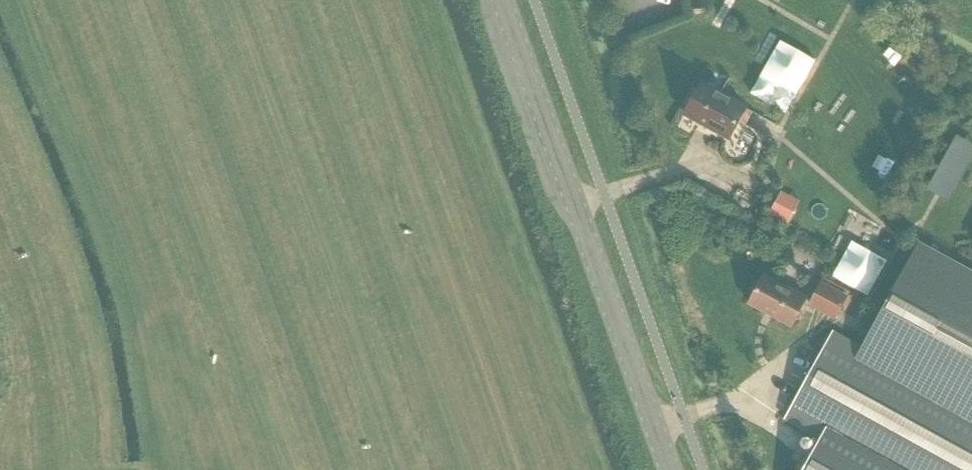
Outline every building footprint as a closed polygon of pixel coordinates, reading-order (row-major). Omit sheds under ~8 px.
[(756,73),(797,94),(817,55),(776,34),(756,73)] [(687,106),(691,108),(687,117),(732,141),(749,111),(703,86),(699,94),(695,92),(687,106)] [(963,146),(960,147),(947,169),(947,173),(959,179),(963,177),(971,160),(971,151),(963,146)] [(777,204),(793,207),(795,193),(780,190),(777,204)] [(848,257),(853,243),(861,246),(871,217),(843,208),(828,251),(848,257)] [(920,238),(862,346),(832,331),(785,419),(819,437),(811,454),(802,469),(971,469),(971,265),(920,238)] [(806,297),(764,275),(749,303),(791,326),(806,297)] [(823,282),(821,282),(810,303),(837,317),(841,309),(847,312),(856,293),(826,278),(823,282)]
